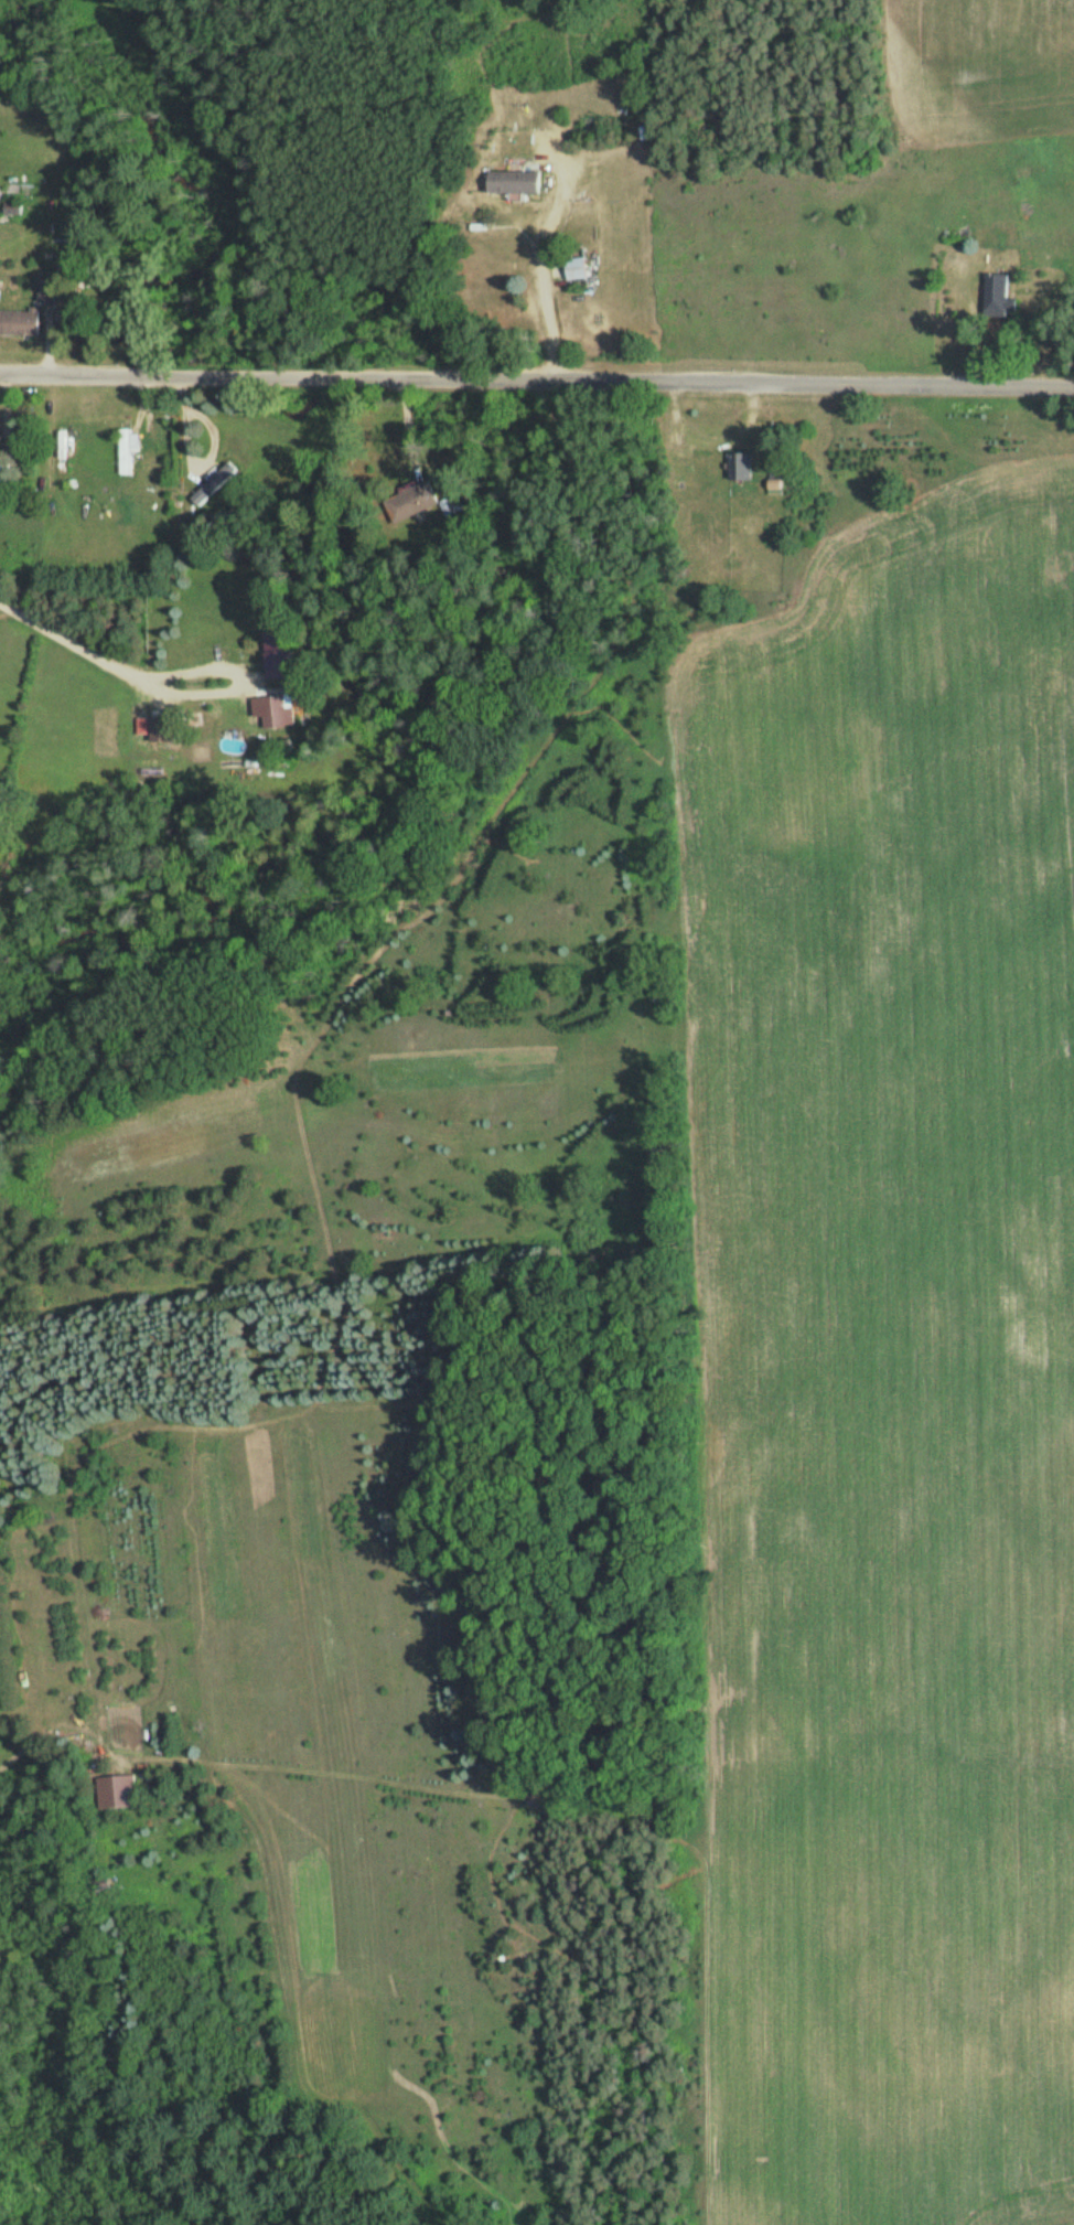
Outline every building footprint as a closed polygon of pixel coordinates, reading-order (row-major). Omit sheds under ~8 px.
[(546,193),(546,172),(494,171),(494,193),(546,193)] [(24,213),(24,205),(8,205),(8,213),(24,213)] [(589,277),(587,256),(568,258),(570,279),(589,277)] [(989,274),(988,317),(1013,317),(1014,274),(989,274)] [(3,311),(3,335),(43,335),(43,311),(3,311)] [(121,429),(121,474),(133,474),(133,450),(142,450),(142,435),(133,435),(133,429),(121,429)] [(754,481),(754,453),(731,453),(731,481),(754,481)] [(439,504),(442,514),(454,509),(450,499),(438,503),(430,481),(389,496),(397,519),(439,504)] [(270,681),(296,678),(291,628),(265,631),(270,681)] [(263,698),(268,730),(296,726),(292,694),(263,698)] [(151,717),(151,743),(178,743),(177,717),(151,717)]
